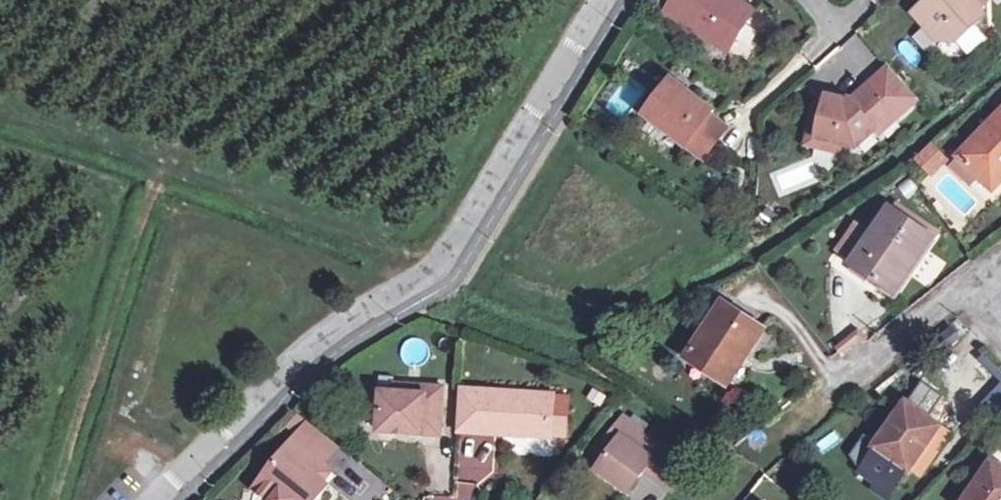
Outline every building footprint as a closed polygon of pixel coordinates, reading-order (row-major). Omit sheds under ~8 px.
[(667,12),(730,52),(756,11),(739,0),(675,0),(667,12)] [(915,14),(941,42),(958,42),(986,17),(971,0),(930,0),(915,14)] [(910,87),(892,66),(853,102),(831,97),(828,110),(821,138),(847,145),(860,148),(880,130),(883,134),(906,112),(895,100),(910,87)] [(673,80),(647,114),(706,159),(729,129),(712,116),(715,112),(673,80)] [(821,138),(828,110),(818,107),(809,146),(845,154),(847,145),(821,138)] [(959,156),(961,157),(979,175),(993,188),(1000,180),(1000,113),(959,156)] [(932,145),(917,159),(931,173),(945,159),(932,145)] [(961,157),(952,166),(970,184),(979,175),(961,157)] [(931,237),(887,207),(870,233),(855,224),(838,249),(853,258),(851,261),(894,291),(931,237)] [(686,357),(724,382),(742,355),(746,358),(765,330),(723,302),(686,357)] [(742,355),(724,382),(728,385),(746,358),(742,355)] [(865,434),(850,455),(861,471),(878,482),(896,487),(908,470),(909,471),(941,425),(929,417),(944,396),(922,381),(908,402),(906,401),(877,443),(865,434)] [(379,431),(424,434),(425,427),(441,427),(443,387),(395,384),(394,392),(373,390),(372,408),(381,408),(379,431)] [(460,389),(459,401),(484,403),(485,390),(460,389)] [(484,403),(459,401),(457,431),(552,437),(555,395),(485,390),(484,403)] [(621,437),(611,450),(598,468),(629,491),(646,468),(661,479),(674,460),(678,456),(625,417),(614,432),(621,437)] [(271,499),(276,499),(283,490),(295,499),(316,499),(329,484),(325,481),(316,473),(323,465),(338,446),(309,422),(256,488),(271,499)] [(604,445),(611,450),(621,437),(614,432),(604,445)] [(674,460),(661,479),(660,480),(670,488),(685,468),(674,460)] [(992,461),(966,499),(1000,499),(1000,467),(992,461)] [(316,473),(325,481),(331,472),(323,465),(316,473)] [(878,482),(870,494),(878,499),(887,499),(896,487),(878,482)] [(276,499),(295,499),(283,490),(276,499)]
